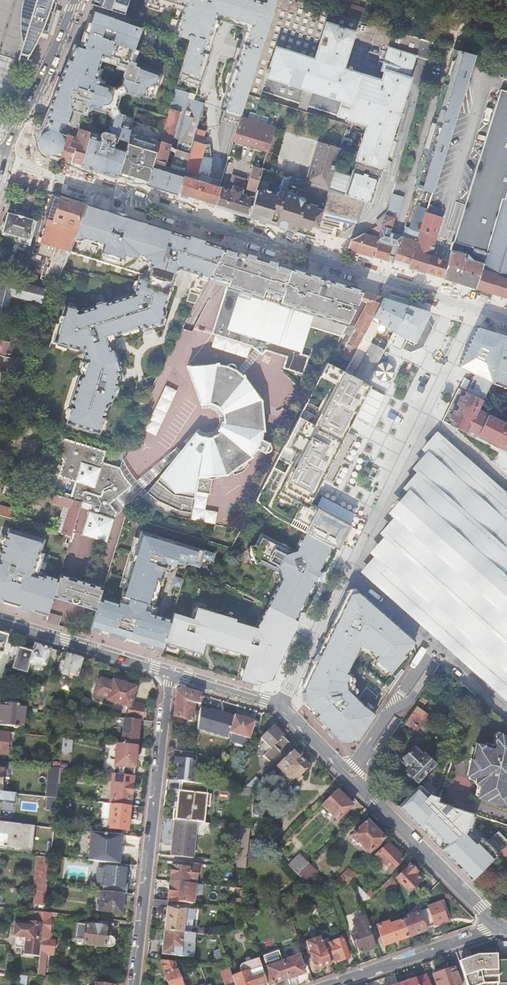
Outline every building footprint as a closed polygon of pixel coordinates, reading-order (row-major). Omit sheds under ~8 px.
[(9,58),(18,60),(19,57),(26,59),(25,62),(29,57),(32,51),(35,45),(38,38),(41,32),(49,34),(59,0),(0,0),(0,55),(9,58)] [(97,6),(123,14),(128,0),(93,0),(91,4),(97,6)] [(149,0),(147,6),(160,11),(161,5),(169,8),(171,2),(192,9),(184,34),(194,37),(180,77),(188,80),(187,82),(197,86),(220,16),(229,19),(252,27),(243,53),(224,112),(232,114),(240,116),(246,94),(276,0),(148,0),(149,0)] [(300,0),(276,0),(246,94),(260,98),(262,91),(337,115),(341,100),(352,103),(362,74),(341,68),(351,35),(372,42),(377,25),(300,0)] [(95,12),(87,32),(134,49),(142,29),(95,12)] [(431,60),(436,43),(377,25),(372,42),(388,47),(381,69),(384,70),(381,80),(362,74),(352,103),(341,100),(337,115),(367,124),(356,158),(353,170),(351,176),(336,172),(330,189),(330,191),(324,208),(323,214),(358,225),(365,202),(370,204),(378,178),(382,166),(409,77),(408,77),(415,55),(431,60)] [(148,98),(153,83),(155,83),(159,73),(134,64),(138,51),(134,49),(87,32),(83,41),(77,39),(44,123),(38,139),(38,142),(38,144),(39,148),(41,150),(44,152),(45,154),(59,158),(65,134),(69,116),(80,118),(82,109),(92,111),(94,102),(95,104),(108,107),(112,114),(108,130),(106,130),(105,130),(103,131),(103,132),(102,133),(101,136),(89,132),(80,165),(116,176),(124,149),(128,133),(130,128),(118,125),(122,115),(116,114),(113,107),(117,95),(124,92),(137,96),(137,94),(148,98)] [(463,52),(458,51),(415,188),(420,189),(431,193),(467,79),(474,56),(463,52)] [(176,88),(170,108),(178,111),(171,135),(176,137),(188,98),(190,98),(195,100),(196,94),(176,88)] [(501,90),(488,127),(506,133),(506,91),(501,90)] [(152,165),(146,185),(156,188),(160,190),(162,190),(176,195),(183,174),(198,122),(204,103),(195,100),(190,98),(189,102),(193,115),(192,119),(191,119),(189,124),(188,124),(187,129),(186,129),(184,134),(183,133),(181,139),(180,138),(177,149),(175,149),(171,162),(170,162),(168,170),(166,170),(162,168),(167,151),(166,151),(171,135),(178,111),(170,108),(159,141),(153,160),(152,165)] [(250,111),(247,118),(256,121),(259,114),(250,111)] [(259,114),(256,121),(265,124),(268,116),(259,114)] [(247,118),(240,116),(232,140),(249,145),(256,121),(247,118)] [(256,121),(249,145),(267,150),(274,126),(265,124),(256,121)] [(488,127),(465,204),(454,240),(451,247),(449,254),(447,261),(442,277),(474,287),(480,268),(482,262),(487,247),(476,244),(506,142),(506,133),(488,127)] [(124,149),(116,176),(121,179),(125,182),(130,184),(135,185),(146,185),(152,165),(153,160),(159,141),(128,133),(124,149)] [(317,141),(305,181),(327,188),(339,148),(317,141)] [(476,244),(487,247),(486,250),(474,287),(506,298),(506,142),(476,244)] [(220,186),(213,206),(247,216),(255,188),(262,168),(262,167),(254,164),(253,167),(252,166),(246,186),(247,187),(245,194),(243,193),(244,189),(242,188),(246,179),(232,174),(229,184),(228,183),(226,188),(220,186)] [(262,168),(255,188),(276,194),(277,190),(281,188),(296,193),(297,196),(296,200),(324,208),(330,191),(330,189),(327,188),(305,181),(262,168)] [(212,183),(183,174),(176,195),(206,204),(209,205),(213,206),(220,186),(216,185),(212,183)] [(323,214),(324,208),(296,200),(297,196),(296,193),(281,188),(277,190),(276,194),(255,188),(247,216),(316,237),(317,231),(323,214)] [(61,196),(81,202),(82,200),(53,190),(52,193),(61,196)] [(40,278),(56,284),(68,251),(77,227),(86,204),(81,202),(61,196),(52,193),(51,193),(44,217),(47,218),(40,242),(36,254),(48,257),(47,260),(51,261),(49,266),(44,264),(40,278)] [(392,194),(387,212),(392,213),(398,215),(403,197),(392,194)] [(77,227),(68,251),(139,274),(133,294),(104,303),(101,301),(96,303),(95,306),(78,311),(63,306),(61,315),(62,319),(59,329),(56,332),(53,341),(79,349),(82,348),(85,360),(81,374),(78,375),(69,404),(71,406),(66,422),(98,433),(107,405),(110,403),(117,382),(120,380),(117,370),(119,369),(119,368),(114,351),(113,350),(111,350),(109,343),(113,336),(113,335),(143,326),(145,327),(161,322),(165,311),(164,309),(172,285),(170,283),(174,271),(179,268),(195,273),(197,278),(193,286),(190,288),(190,290),(200,293),(209,276),(211,272),(224,247),(86,204),(77,227)] [(408,266),(419,231),(418,230),(426,208),(416,205),(408,227),(404,226),(401,235),(398,245),(392,262),(408,266)] [(383,221),(373,255),(386,260),(391,244),(395,233),(389,232),(393,217),(391,216),(392,213),(387,212),(386,211),(383,221)] [(408,266),(424,272),(430,256),(442,216),(425,211),(419,231),(408,266)] [(13,240),(29,245),(36,221),(32,220),(32,219),(7,212),(1,232),(15,236),(13,240)] [(349,243),(348,248),(373,255),(383,221),(375,226),(371,237),(361,233),(356,236),(350,239),(350,240),(349,243)] [(395,233),(391,244),(394,245),(397,246),(401,235),(397,234),(395,233)] [(231,250),(224,247),(211,272),(209,276),(216,278),(221,280),(228,282),(227,287),(212,333),(255,350),(261,354),(265,350),(287,357),(283,368),(302,374),(307,357),(299,355),(300,352),(309,327),(340,337),(346,325),(360,299),(359,299),(363,291),(239,252),(231,250)] [(442,277),(447,261),(438,258),(430,256),(424,272),(432,274),(442,277)] [(0,283),(0,319),(5,320),(12,295),(42,303),(45,289),(1,278),(0,283)] [(382,297),(363,291),(359,299),(360,299),(366,302),(353,327),(355,328),(343,351),(345,351),(344,353),(347,355),(349,353),(353,356),(362,339),(373,317),(372,317),(382,297)] [(186,301),(195,303),(199,295),(189,292),(186,301)] [(434,313),(407,305),(382,297),(372,317),(373,317),(378,320),(377,324),(393,332),(406,339),(402,348),(411,352),(423,347),(433,328),(430,322),(434,313)] [(477,327),(458,366),(474,374),(490,382),(495,370),(494,369),(504,336),(477,327)] [(118,339),(113,336),(109,343),(114,345),(118,339)] [(504,336),(494,369),(495,370),(490,382),(506,388),(506,337),(504,336)] [(353,356),(345,372),(353,377),(371,343),(362,339),(353,356)] [(371,343),(353,377),(367,384),(368,382),(384,350),(371,343)] [(236,372),(241,377),(261,354),(255,350),(236,372)] [(305,503),(367,384),(326,363),(310,396),(256,501),(273,516),(338,550),(350,526),(305,503)] [(180,451),(146,492),(156,501),(177,511),(190,513),(194,491),(209,494),(211,480),(219,477),(240,469),(250,457),(249,456),(256,449),(264,453),(266,453),(268,452),(269,451),(270,448),(270,446),(268,444),(260,440),(261,431),(263,430),(260,401),(243,376),(242,377),(241,377),(236,372),(235,371),(235,368),(234,366),(233,365),(231,364),(228,364),(227,365),(226,367),(217,365),(217,364),(186,366),(192,383),(196,382),(197,387),(194,388),(200,404),(209,403),(218,407),(223,414),(224,423),(220,431),(212,437),(203,438),(194,434),(185,444),(189,447),(184,454),(180,451)] [(506,453),(506,424),(477,409),(490,382),(474,374),(466,392),(465,391),(463,397),(455,393),(442,420),(471,435),(506,453)] [(166,384),(146,429),(157,434),(178,389),(166,384)] [(419,388),(417,391),(423,394),(426,389),(425,388),(420,386),(419,388)] [(458,388),(455,393),(463,397),(465,391),(458,388)] [(493,483),(437,433),(363,572),(506,703),(506,581),(503,578),(506,572),(506,495),(493,483)] [(70,441),(60,474),(76,480),(71,498),(90,505),(89,509),(115,517),(115,513),(107,503),(129,485),(122,477),(118,468),(100,462),(103,452),(70,441)] [(5,484),(2,492),(13,495),(16,487),(5,484)] [(77,505),(51,496),(48,504),(66,510),(58,536),(67,539),(77,505)] [(0,506),(0,515),(12,518),(15,510),(0,505),(0,506)] [(115,517),(89,509),(81,534),(107,542),(115,517)] [(47,615),(53,597),(58,577),(37,570),(47,538),(9,526),(0,555),(0,600),(17,606),(47,615)] [(96,609),(90,628),(162,649),(163,645),(172,617),(156,612),(169,570),(176,567),(177,560),(201,567),(203,557),(213,560),(216,552),(140,530),(119,601),(100,595),(96,609)] [(320,570),(325,561),(329,553),(332,547),(307,534),(304,533),(301,538),(301,540),(297,547),(295,551),(294,551),(287,548),(279,544),(261,535),(256,544),(250,547),(250,548),(251,550),(250,552),(252,559),(254,560),(255,563),(255,564),(259,563),(274,570),(280,573),(282,578),(279,584),(278,586),(305,600),(309,593),(313,586),(314,582),(320,570)] [(251,550),(250,548),(246,549),(247,550),(246,551),(250,563),(251,562),(251,564),(255,563),(254,560),(252,559),(250,552),(251,550)] [(279,576),(276,582),(279,584),(282,578),(280,573),(274,570),(272,572),(279,576)] [(324,572),(320,570),(314,582),(318,584),(324,572)] [(76,580),(59,575),(53,597),(72,602),(96,609),(100,595),(103,588),(82,582),(76,580)] [(278,586),(268,606),(295,620),(297,615),(298,614),(299,612),(305,600),(278,586)] [(362,595),(349,598),(303,689),(306,705),(342,743),(356,741),(375,712),(351,686),(350,676),(362,654),(389,678),(409,656),(407,654),(416,645),(362,595)] [(172,617),(163,645),(175,648),(175,645),(201,653),(205,642),(238,652),(247,619),(238,616),(237,618),(197,606),(194,618),(173,612),(172,617)] [(247,619),(238,652),(247,654),(240,678),(255,683),(256,679),(263,681),(270,678),(287,647),(284,645),(291,631),(294,632),(297,627),(299,622),(295,620),(268,606),(260,623),(247,619)] [(2,654),(7,656),(11,644),(5,643),(8,636),(0,634),(0,658),(2,654)] [(11,668),(26,672),(28,663),(35,665),(35,663),(45,666),(47,660),(50,649),(34,644),(31,653),(17,649),(11,668)] [(57,651),(50,649),(47,660),(48,660),(47,661),(52,663),(53,662),(54,662),(57,651)] [(3,693),(5,688),(10,670),(4,668),(7,656),(2,654),(0,658),(0,692),(3,693)] [(82,659),(66,654),(64,663),(60,662),(57,672),(67,675),(68,673),(77,676),(77,675),(82,659)] [(97,680),(94,692),(95,695),(107,699),(107,700),(129,707),(125,718),(139,720),(141,721),(143,706),(130,702),(134,687),(113,681),(112,682),(101,679),(97,680)] [(176,691),(173,716),(191,721),(193,709),(199,709),(200,694),(180,688),(176,691)] [(227,702),(200,694),(199,709),(198,719),(204,721),(205,718),(214,721),(215,718),(222,720),(227,702)] [(427,700),(422,697),(404,722),(416,730),(427,714),(421,709),(427,700)] [(0,703),(0,725),(14,727),(13,728),(17,728),(17,727),(22,728),(24,711),(25,705),(0,703)] [(234,715),(228,732),(248,738),(254,721),(234,715)] [(125,718),(124,718),(121,745),(136,746),(139,720),(125,718)] [(272,726),(260,739),(276,755),(288,743),(272,726)] [(0,732),(0,755),(6,755),(8,738),(13,738),(14,733),(0,732)] [(501,732),(497,737),(495,744),(494,747),(485,745),(485,743),(477,742),(473,758),(471,758),(468,775),(469,775),(482,778),(478,795),(478,796),(487,798),(486,800),(506,804),(506,799),(506,794),(506,793),(506,737),(501,732)] [(183,741),(171,739),(170,749),(181,751),(183,741)] [(195,739),(194,752),(217,762),(222,748),(195,739)] [(112,774),(133,776),(136,746),(121,745),(116,744),(114,765),(109,765),(108,774),(112,774)] [(402,757),(405,759),(411,765),(408,768),(406,770),(417,780),(434,762),(423,752),(421,754),(419,753),(414,747),(412,746),(402,757)] [(294,749),(268,774),(280,786),(286,781),(288,783),(296,775),(297,775),(306,766),(299,759),(299,754),(294,749)] [(182,781),(193,782),(194,768),(190,767),(191,754),(174,752),(173,763),(178,763),(177,781),(182,781)] [(451,762),(451,760),(446,758),(441,763),(444,765),(442,770),(441,771),(446,774),(448,767),(449,767),(451,762)] [(44,759),(44,767),(49,767),(59,768),(60,760),(55,760),(44,759)] [(411,765),(405,759),(402,761),(408,768),(411,765)] [(55,798),(56,798),(57,784),(59,768),(49,767),(45,797),(55,798)] [(108,774),(104,773),(103,781),(111,782),(112,774),(108,774)] [(129,806),(133,776),(112,774),(111,782),(109,804),(110,804),(129,806)] [(475,794),(478,795),(482,778),(469,775),(469,778),(473,778),(477,786),(475,794)] [(182,781),(181,791),(206,794),(208,785),(182,781)] [(471,880),(498,853),(479,834),(474,839),(461,829),(466,825),(469,821),(473,812),(446,801),(439,807),(427,794),(431,790),(420,786),(398,806),(471,880)] [(351,806),(336,790),(321,805),(336,820),(351,806)] [(181,791),(179,791),(176,820),(204,823),(208,794),(206,794),(181,791)] [(0,792),(0,802),(14,804),(15,794),(1,792),(0,792)] [(45,797),(40,796),(39,810),(54,811),(55,798),(45,797)] [(127,831),(129,806),(110,804),(107,829),(127,831)] [(251,804),(250,817),(261,819),(262,805),(251,804)] [(193,853),(196,823),(174,821),(171,851),(193,853)] [(367,821),(352,836),(368,852),(383,838),(367,821)] [(0,822),(0,843),(3,843),(3,840),(8,841),(7,846),(30,849),(33,826),(15,824),(0,822)] [(240,833),(235,868),(244,869),(245,861),(246,853),(247,843),(249,829),(240,828),(240,829),(240,833)] [(121,865),(124,836),(90,832),(87,861),(121,865)] [(387,842),(375,854),(380,860),(376,863),(381,869),(385,865),(391,871),(403,858),(387,842)] [(247,843),(246,853),(256,854),(257,844),(247,843)] [(299,855),(288,866),(297,875),(308,863),(299,855)] [(47,885),(50,858),(37,856),(33,891),(35,892),(46,893),(47,885)] [(171,881),(187,883),(194,884),(196,884),(196,876),(200,874),(201,864),(186,863),(172,861),(172,866),(170,866),(169,875),(171,875),(170,881),(171,881)] [(308,863),(297,875),(306,884),(317,872),(308,863)] [(410,865),(396,879),(409,892),(423,878),(410,865)] [(105,866),(102,886),(103,886),(103,891),(126,894),(127,885),(126,885),(128,869),(105,866)] [(348,876),(351,873),(352,872),(348,868),(344,874),(332,884),(336,888),(344,880),(348,876)] [(390,888),(387,880),(381,886),(384,889),(390,888)] [(184,902),(185,902),(190,903),(192,903),(194,884),(187,883),(171,881),(171,886),(170,886),(168,901),(184,902)] [(103,891),(101,891),(99,911),(121,913),(123,893),(114,892),(103,891)] [(46,893),(35,892),(33,905),(44,906),(46,893)] [(239,899),(232,898),(231,907),(240,908),(241,899),(239,899)] [(164,930),(183,932),(185,910),(187,910),(190,906),(190,903),(185,902),(184,902),(183,908),(167,906),(167,901),(164,900),(153,899),(152,907),(166,908),(164,930)] [(443,899),(429,904),(436,926),(451,921),(443,899)] [(417,904),(401,919),(402,920),(408,937),(425,931),(419,914),(417,904)] [(428,929),(435,926),(429,907),(422,909),(428,929)] [(44,912),(28,910),(26,925),(26,927),(23,927),(21,924),(16,924),(13,926),(12,934),(15,937),(14,945),(15,947),(23,948),(23,954),(39,956),(44,912)] [(50,913),(44,912),(39,956),(39,959),(45,960),(46,954),(53,955),(54,941),(49,940),(51,921),(49,920),(50,913)] [(383,945),(408,937),(402,920),(388,925),(387,921),(376,925),(383,945)] [(76,924),(74,944),(105,947),(105,946),(109,947),(112,946),(114,944),(115,940),(113,938),(110,936),(106,935),(106,927),(76,924)] [(367,928),(349,935),(352,942),(354,941),(358,954),(374,948),(367,928)] [(187,938),(187,932),(183,932),(164,930),(161,954),(172,955),(180,956),(181,947),(185,948),(185,944),(186,944),(187,938)] [(208,935),(203,934),(193,933),(192,933),(192,940),(214,942),(212,955),(225,956),(224,952),(222,948),(218,936),(208,935)] [(321,940),(319,933),(309,937),(305,944),(309,952),(314,969),(324,966),(330,964),(329,962),(323,944),(321,940)] [(323,944),(329,962),(339,959),(340,960),(348,957),(341,938),(323,944)] [(288,979),(290,984),(297,984),(294,977),(304,973),(298,956),(282,961),(288,979)] [(467,984),(478,984),(482,984),(497,983),(496,957),(478,958),(459,964),(467,984)] [(235,984),(260,984),(266,983),(261,969),(257,958),(243,963),(242,964),(241,964),(240,965),(240,966),(240,967),(240,968),(240,969),(241,973),(232,976),(232,978),(235,984)] [(177,969),(174,961),(160,960),(164,974),(168,984),(182,984),(177,969)] [(288,979),(282,961),(266,967),(266,968),(261,969),(266,983),(266,984),(268,984),(272,984),(288,979)] [(232,976),(229,967),(221,966),(226,980),(232,978),(232,976)] [(433,975),(436,984),(459,984),(453,968),(433,975)] [(398,984),(429,984),(426,975),(397,984),(398,984)]
